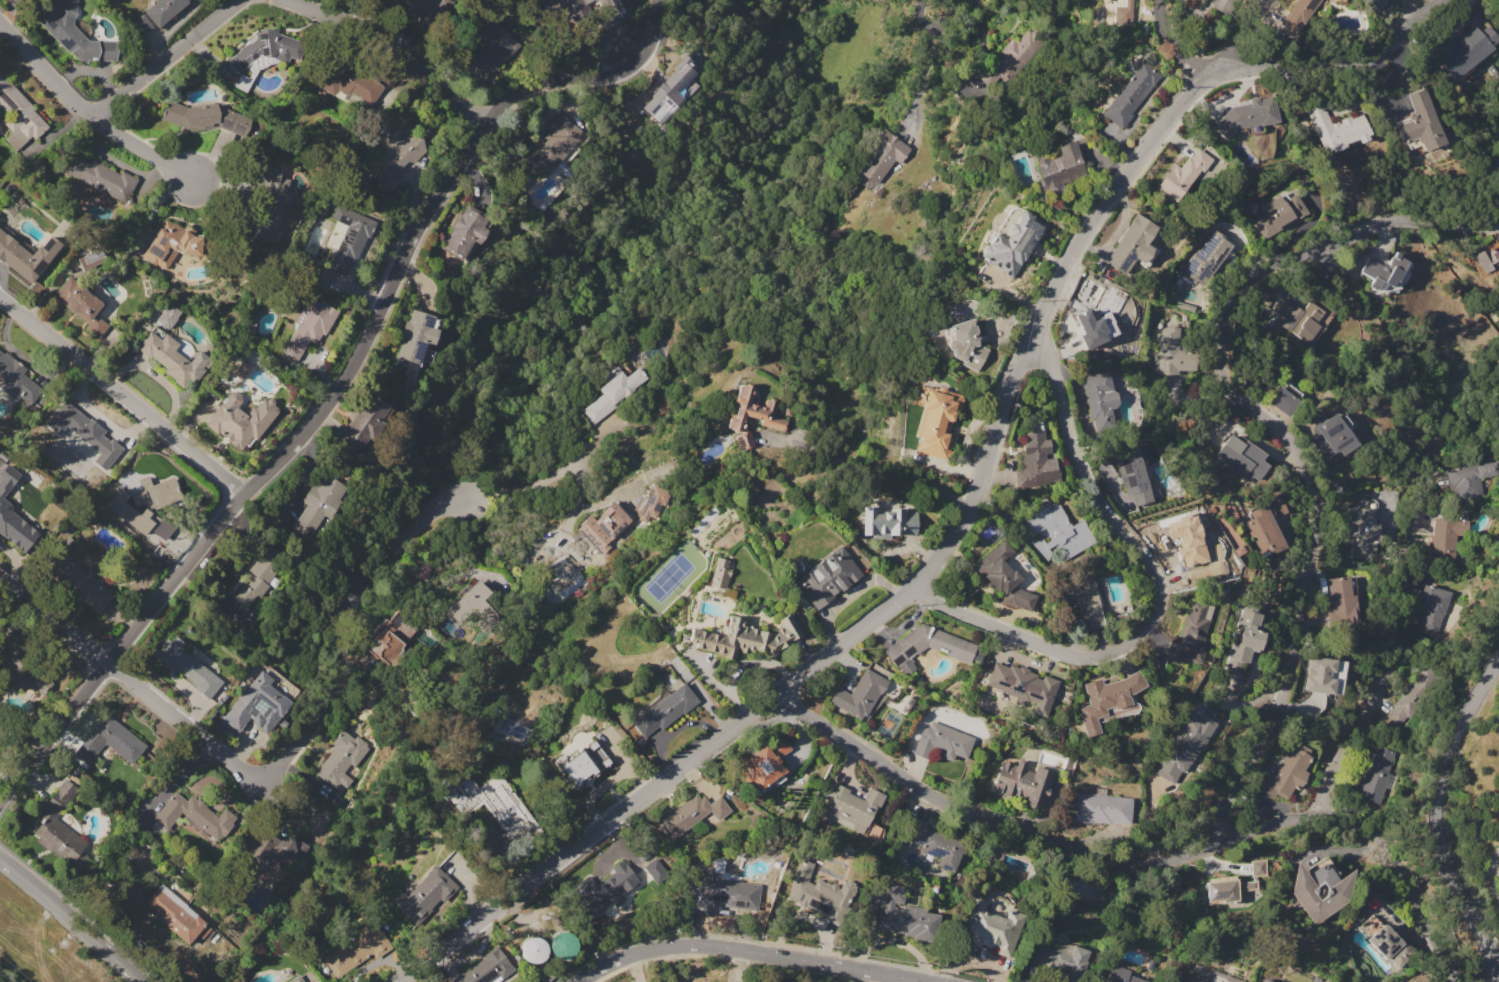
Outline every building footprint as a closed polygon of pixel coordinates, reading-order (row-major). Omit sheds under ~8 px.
[(52,6),(53,0),(76,0),(72,25),(88,41),(116,42),(115,61),(87,60),(87,63),(81,63),(71,52),(68,53),(38,20),(52,6)] [(157,1),(156,0),(187,0),(187,2),(158,28),(145,12),(157,1)] [(436,0),(392,0),(390,5),(439,26),(450,0),(449,0),(438,0),(438,1),(436,0)] [(591,11),(586,0),(555,0),(568,24),(591,11)] [(1125,6),(1125,0),(1132,0),(1132,23),(1115,23),(1115,6),(1125,6)] [(1212,7),(1216,0),(1237,0),(1228,16),(1212,7)] [(1276,28),(1296,0),(1321,0),(1292,40),(1276,28)] [(130,23),(143,14),(153,28),(141,37),(130,23)] [(488,14),(519,45),(486,78),(468,59),(485,42),(473,29),(488,14)] [(1454,80),(1435,58),(1461,36),(1458,33),(1464,28),(1466,32),(1474,25),(1480,32),(1488,26),(1498,39),(1491,45),(1493,48),(1454,80)] [(227,61),(239,52),(238,51),(249,43),(247,41),(254,34),(259,31),(265,29),(276,30),(277,34),(304,44),(298,61),(289,57),(287,62),(274,58),(264,58),(262,55),(237,74),(227,61)] [(979,76),(986,69),(987,71),(999,58),(1001,60),(1005,56),(1000,51),(1012,38),(1017,43),(1028,30),(1040,41),(1035,46),(1036,47),(996,91),(979,76)] [(383,86),(372,105),(347,91),(342,100),(324,90),(326,87),(321,84),(335,59),(383,86)] [(1101,113),(1135,72),(1134,71),(1143,60),(1162,76),(1130,114),(1133,116),(1122,129),(1101,113)] [(641,107),(651,96),(650,95),(682,61),(685,63),(687,61),(698,71),(678,92),(683,98),(659,124),(641,107)] [(6,111),(0,105),(0,72),(30,104),(26,108),(35,118),(37,116),(41,120),(43,131),(35,140),(31,136),(16,151),(4,139),(12,132),(4,124),(13,115),(8,109),(6,111)] [(1425,89),(1441,132),(1444,130),(1448,139),(1444,140),(1445,142),(1424,150),(1421,142),(1419,143),(1417,138),(1402,143),(1395,122),(1407,117),(1410,112),(1405,96),(1425,89)] [(1237,128),(1226,140),(1217,132),(1218,130),(1214,126),(1231,107),(1251,103),(1250,99),(1259,97),(1259,99),(1273,96),(1277,121),(1237,128)] [(159,117),(167,100),(188,108),(216,104),(239,114),(232,131),(218,126),(188,130),(159,117)] [(1363,114),(1371,133),(1369,134),(1370,139),(1360,143),(1359,138),(1346,143),(1348,146),(1334,151),(1333,148),(1325,151),(1309,110),(1325,104),(1333,124),(1340,121),(1340,123),(1343,122),(1342,120),(1352,116),(1353,118),(1363,114)] [(378,173),(397,154),(389,148),(383,127),(398,114),(405,116),(408,123),(398,132),(401,141),(408,134),(421,138),(425,150),(412,162),(406,162),(386,181),(378,173)] [(526,158),(542,141),(544,143),(554,132),(549,127),(561,114),(584,135),(546,176),(526,158)] [(859,172),(877,147),(872,143),(882,129),(911,149),(900,164),(894,160),(877,185),(859,172)] [(1075,140),(1087,176),(1063,184),(1064,185),(1043,193),(1039,182),(1042,181),(1035,161),(1048,156),(1050,160),(1061,156),(1058,146),(1075,140)] [(1157,187),(1171,167),(1173,169),(1176,164),(1180,168),(1188,157),(1191,159),(1198,148),(1214,160),(1204,173),(1201,170),(1177,202),(1157,187)] [(64,170),(72,154),(92,164),(94,161),(119,174),(121,170),(137,179),(129,195),(117,189),(113,196),(64,170)] [(277,245),(252,239),(256,221),(260,222),(270,178),(259,175),(261,167),(281,171),(280,177),(289,179),(287,192),(293,193),(290,206),(284,205),(279,228),(281,229),(277,245)] [(1264,239),(1253,220),(1267,212),(1263,206),(1286,192),(1290,198),(1296,194),(1308,214),(1264,239)] [(441,247),(453,228),(450,226),(459,213),(461,214),(467,204),(488,217),(482,227),(488,230),(479,245),(473,241),(470,247),(474,250),(466,263),(441,247)] [(327,269),(336,250),(325,245),(336,220),(331,218),(337,205),(376,222),(368,239),(365,237),(355,261),(353,260),(345,277),(327,269)] [(1024,210),(1034,217),(1031,220),(1043,227),(1040,232),(1041,233),(1012,278),(979,257),(995,232),(1005,239),(1008,234),(1007,230),(1011,224),(1015,223),(1024,210)] [(1105,262),(1137,214),(1157,227),(1147,244),(1155,249),(1144,265),(1135,259),(1124,275),(1105,262)] [(141,256),(165,219),(183,230),(186,226),(197,233),(194,236),(203,237),(202,254),(182,254),(178,250),(165,270),(156,264),(155,266),(141,256)] [(2,262),(0,260),(0,229),(18,243),(32,254),(39,246),(40,247),(50,234),(62,244),(32,283),(3,260),(2,262)] [(1180,273),(1194,253),(1195,254),(1199,249),(1201,250),(1215,230),(1227,238),(1225,241),(1232,246),(1203,285),(1196,280),(1193,283),(1191,282),(1189,285),(1180,279),(1183,276),(1180,273)] [(1497,241),(1498,246),(1498,273),(1493,276),(1491,272),(1481,276),(1471,255),(1483,250),(1482,247),(1497,241)] [(1369,258),(1386,268),(1395,253),(1413,263),(1409,270),(1411,272),(1399,292),(1384,294),(1382,293),(1375,294),(1369,290),(1370,288),(1369,287),(1373,280),(1361,273),(1369,258)] [(53,297),(68,276),(87,291),(86,292),(92,297),(93,296),(105,305),(96,315),(108,325),(97,339),(84,329),(88,325),(53,297)] [(283,353),(299,325),(294,322),(308,297),(319,303),(321,299),(330,304),(329,306),(338,311),(324,336),(321,334),(315,344),(309,340),(297,361),(283,353)] [(1283,298),(1296,307),(1296,306),(1303,311),(1310,301),(1324,311),(1316,323),(1320,326),(1308,344),(1282,326),(1287,319),(1274,311),(1283,298)] [(154,320),(166,330),(181,312),(169,302),(154,320)] [(1081,324),(1076,314),(1087,309),(1092,319),(1081,324)] [(411,310),(434,317),(431,328),(438,330),(433,345),(426,342),(419,364),(396,357),(404,333),(402,332),(406,320),(408,321),(411,310)] [(1077,327),(1087,322),(1088,323),(1092,321),(1093,322),(1100,319),(1099,317),(1110,312),(1114,322),(1120,335),(1088,350),(1077,327)] [(950,326),(972,318),(979,339),(976,340),(978,347),(988,352),(977,373),(945,356),(950,347),(949,346),(948,345),(948,343),(949,342),(950,341),(952,340),(953,340),(954,339),(950,326)] [(1158,334),(1166,333),(1166,328),(1179,327),(1180,349),(1195,349),(1195,371),(1180,371),(1180,374),(1154,374),(1154,351),(1158,351),(1158,334)] [(137,348),(150,332),(160,340),(166,334),(179,345),(174,351),(189,363),(199,351),(212,361),(193,385),(190,382),(186,388),(184,387),(183,388),(174,381),(175,380),(164,371),(166,368),(152,356),(150,358),(137,348)] [(15,400),(0,388),(0,386),(4,380),(0,376),(0,351),(4,354),(5,352),(27,369),(23,374),(39,387),(30,398),(22,392),(15,400)] [(231,374),(243,361),(251,368),(239,381),(231,374)] [(581,411),(603,394),(598,389),(609,380),(605,375),(617,366),(626,377),(639,367),(648,378),(632,390),(633,391),(626,397),(625,396),(614,405),(616,407),(593,426),(581,411)] [(1082,377),(1109,371),(1113,391),(1116,390),(1119,407),(1104,410),(1106,419),(1091,422),(1082,377)] [(739,431),(737,431),(735,431),(733,430),(732,429),(727,428),(731,412),(732,405),(733,406),(734,402),(732,402),(734,395),(735,395),(738,383),(753,386),(749,404),(763,407),(765,399),(777,402),(774,417),(787,420),(784,431),(759,425),(761,419),(745,416),(743,423),(745,424),(744,429),(748,430),(747,432),(750,431),(755,446),(741,452),(735,436),(741,434),(740,431),(739,431)] [(1268,403),(1280,387),(1282,388),(1286,383),(1303,395),(1287,416),(1268,403)] [(916,451),(920,436),(916,435),(924,404),(917,402),(922,385),(938,389),(939,388),(940,387),(942,387),(944,388),(945,389),(946,390),(947,392),(964,396),(959,415),(956,414),(954,423),(951,422),(949,430),(943,429),(942,431),(951,434),(950,437),(951,438),(950,442),(952,442),(948,459),(916,451)] [(209,418),(230,393),(236,391),(241,396),(241,402),(237,408),(247,416),(249,413),(252,408),(256,407),(263,399),(278,411),(254,440),(251,438),(242,449),(237,449),(230,444),(230,439),(220,431),(217,434),(205,425),(210,419),(209,418)] [(347,430),(346,429),(370,393),(389,406),(386,409),(387,411),(387,413),(387,414),(386,416),(384,417),(381,417),(379,420),(384,424),(372,442),(367,438),(365,442),(352,454),(338,440),(347,430)] [(46,424),(65,401),(76,410),(77,409),(91,421),(88,424),(109,442),(111,439),(123,449),(105,471),(93,461),(99,453),(67,426),(59,435),(46,424)] [(1344,415),(1351,424),(1348,431),(1358,444),(1342,455),(1339,451),(1324,462),(1305,436),(1313,430),(1315,420),(1322,416),(1328,419),(1336,413),(1344,415)] [(1018,487),(1017,469),(1021,469),(1019,450),(1024,450),(1023,441),(1025,441),(1025,431),(1043,430),(1044,440),(1049,439),(1050,454),(1045,454),(1045,458),(1055,458),(1056,471),(1058,470),(1059,484),(1018,487)] [(1245,440),(1266,454),(1262,461),(1269,465),(1258,481),(1252,477),(1249,481),(1223,462),(1238,440),(1243,443),(1245,440)] [(1136,445),(1152,499),(1129,506),(1113,451),(1136,445)] [(156,473),(153,467),(155,467),(154,463),(159,461),(163,470),(156,473)] [(1446,469),(1495,462),(1497,474),(1480,477),(1484,498),(1470,500),(1469,496),(1458,498),(1455,479),(1447,480),(1446,469)] [(135,481),(151,474),(155,484),(161,481),(158,474),(163,472),(166,479),(173,477),(177,487),(178,486),(180,492),(179,492),(181,497),(156,507),(160,516),(150,519),(135,481)] [(296,523),(307,504),(302,501),(313,484),(318,487),(325,475),(347,488),(329,519),(323,515),(312,533),(308,530),(305,535),(297,530),(300,525),(296,523)] [(667,490),(648,484),(637,520),(646,522),(648,516),(658,519),(667,490)] [(156,516),(142,509),(141,512),(124,504),(130,493),(115,486),(103,510),(148,532),(156,516)] [(576,530),(580,526),(579,524),(589,515),(594,520),(616,500),(633,519),(607,544),(610,547),(600,556),(592,547),(573,564),(563,554),(583,536),(576,530)] [(5,533),(0,529),(0,502),(41,533),(25,554),(2,536),(5,533)] [(1023,517),(1034,511),(1035,513),(1046,506),(1049,510),(1058,504),(1071,526),(1082,519),(1092,534),(1048,560),(1032,542),(1035,540),(1043,539),(1046,543),(1052,539),(1046,528),(1034,535),(1023,517)] [(1266,505),(1286,546),(1271,553),(1269,548),(1259,553),(1244,521),(1252,517),(1250,513),(1266,505)] [(863,507),(875,507),(876,513),(882,513),(882,511),(889,511),(889,509),(904,508),(904,511),(916,511),(917,534),(890,534),(890,538),(873,538),(873,534),(863,534),(863,507)] [(1352,508),(1375,508),(1375,524),(1380,524),(1380,554),(1352,554),(1352,508)] [(174,527),(160,517),(150,530),(164,540),(174,527)] [(1207,566),(1188,576),(1174,549),(1171,551),(1157,526),(1175,517),(1177,520),(1179,519),(1185,531),(1194,526),(1208,552),(1201,555),(1207,566)] [(1435,519),(1468,521),(1468,536),(1458,536),(1456,562),(1430,561),(1431,535),(1434,535),(1435,519)] [(998,592),(974,565),(1002,540),(1013,552),(1003,561),(1012,571),(1013,570),(1022,579),(1013,587),(1036,595),(1031,612),(999,602),(1002,592),(999,591),(998,592)] [(234,596),(245,584),(254,574),(249,571),(269,546),(286,560),(266,583),(269,586),(260,597),(257,594),(247,607),(234,596)] [(796,580),(841,546),(861,573),(838,591),(837,590),(832,594),(833,596),(816,609),(812,603),(813,602),(796,580)] [(114,596),(99,615),(45,574),(64,549),(74,556),(70,561),(87,573),(84,576),(90,580),(92,579),(114,596)] [(724,589),(730,560),(714,557),(709,586),(724,589)] [(1358,626),(1332,630),(1327,598),(1329,598),(1326,579),(1348,575),(1351,594),(1353,594),(1358,626)] [(1093,577),(1105,625),(1086,630),(1078,600),(1067,602),(1062,585),(1093,577)] [(445,608),(454,600),(459,596),(458,595),(468,584),(471,587),(478,580),(489,591),(458,622),(445,608)] [(1425,584),(1452,592),(1445,614),(1444,614),(1438,635),(1417,629),(1424,607),(1419,605),(1425,584)] [(1214,606),(1204,636),(1209,638),(1201,664),(1183,658),(1182,663),(1165,657),(1171,639),(1177,641),(1187,612),(1189,613),(1193,599),(1214,606)] [(1226,671),(1235,641),(1238,642),(1243,626),(1239,625),(1244,609),(1263,614),(1258,629),(1265,631),(1259,652),(1253,650),(1248,667),(1244,666),(1242,673),(1234,671),(1233,673),(1226,671)] [(367,650),(383,629),(380,626),(386,619),(389,622),(397,611),(418,627),(387,666),(367,650)] [(771,634),(781,628),(777,621),(790,614),(802,637),(770,657),(736,649),(733,660),(714,654),(714,653),(695,647),(696,645),(689,643),(693,629),(724,637),(730,615),(744,619),(742,626),(771,634)] [(884,651),(920,624),(976,646),(969,664),(926,647),(910,659),(915,668),(904,676),(884,651)] [(21,632),(41,681),(17,691),(4,660),(9,658),(2,640),(21,632)] [(154,656),(168,639),(171,642),(176,636),(186,644),(182,650),(222,682),(209,699),(195,689),(196,687),(191,683),(192,682),(177,670),(177,671),(172,667),(171,669),(154,656)] [(1332,660),(1328,693),(1305,690),(1310,657),(1332,660)] [(994,662),(1025,675),(1025,673),(1035,677),(1034,678),(1042,682),(1045,674),(1053,677),(1044,698),(1030,692),(1027,699),(1015,694),(1018,688),(1012,685),(1011,687),(1003,683),(1003,682),(989,676),(994,662)] [(830,702),(839,688),(850,695),(866,668),(887,681),(879,694),(864,717),(862,716),(860,721),(830,702)] [(1084,683),(1102,678),(1104,684),(1124,679),(1137,670),(1146,685),(1133,694),(1135,702),(1139,704),(1140,707),(1137,713),(1133,714),(1131,713),(1098,723),(1101,732),(1085,736),(1079,713),(1081,712),(1080,708),(1090,705),(1084,683)] [(1386,716),(1394,706),(1393,705),(1422,670),(1439,684),(1409,720),(1406,718),(1399,727),(1386,716)] [(222,719),(261,671),(273,680),(269,685),(290,702),(266,733),(249,719),(238,732),(222,719)] [(633,724),(683,683),(698,701),(682,714),(681,713),(661,729),(659,726),(644,737),(633,724)] [(72,754),(104,713),(147,746),(132,765),(104,743),(87,765),(72,754)] [(1191,713),(1201,719),(1203,715),(1218,724),(1210,736),(1208,734),(1175,786),(1154,772),(1191,713)] [(913,754),(923,729),(929,727),(932,721),(974,738),(966,759),(954,754),(951,761),(939,756),(940,752),(933,749),(928,760),(913,754)] [(315,773),(335,747),(331,744),(342,730),(353,738),(355,735),(371,747),(355,767),(350,764),(343,773),(351,779),(345,787),(343,785),(338,791),(315,773)] [(737,765),(774,738),(776,741),(783,736),(792,748),(776,760),(784,771),(756,792),(737,765)] [(553,763),(554,761),(555,760),(557,758),(559,756),(562,756),(564,755),(566,758),(582,746),(583,748),(594,740),(610,763),(600,771),(600,772),(591,779),(590,777),(583,782),(584,784),(574,791),(566,780),(564,782),(559,776),(562,774),(553,763)] [(1259,791),(1271,772),(1274,774),(1284,757),(1282,756),(1290,743),(1299,749),(1302,745),(1311,751),(1309,755),(1312,757),(1304,770),(1308,773),(1297,789),(1294,788),(1287,800),(1277,794),(1273,800),(1259,791)] [(1375,745),(1395,752),(1389,771),(1391,772),(1380,806),(1357,798),(1363,782),(1361,782),(1366,766),(1368,767),(1375,745)] [(1003,760),(1016,765),(1018,760),(1027,764),(1025,769),(1034,772),(1037,766),(1054,773),(1046,795),(1045,795),(1039,809),(1024,803),(1024,802),(992,789),(1003,760)] [(510,839),(483,803),(473,811),(472,810),(466,815),(458,805),(460,804),(456,800),(454,801),(445,790),(460,779),(463,778),(467,778),(469,779),(471,779),(473,780),(479,788),(499,773),(535,820),(510,839)] [(34,828),(42,817),(40,816),(47,807),(44,805),(67,777),(79,786),(55,818),(87,843),(69,866),(35,839),(39,835),(34,831),(35,829),(34,828)] [(835,784),(850,791),(849,793),(863,800),(869,788),(885,795),(878,810),(876,809),(870,823),(882,829),(877,839),(865,833),(863,835),(820,814),(827,800),(822,797),(828,785),(834,787),(835,784)] [(152,828),(156,822),(153,821),(178,787),(218,817),(224,808),(237,818),(219,841),(182,813),(164,837),(152,828)] [(1078,793),(1133,798),(1131,824),(1109,822),(1109,824),(1075,821),(1078,793)] [(657,824),(678,807),(679,808),(696,794),(700,800),(704,797),(709,804),(720,796),(730,810),(717,820),(709,811),(670,841),(657,824)] [(911,841),(913,836),(910,835),(917,818),(928,823),(926,829),(964,844),(953,872),(937,865),(940,858),(919,850),(921,845),(911,841)] [(241,858),(261,829),(277,840),(292,837),(293,842),(301,841),(304,854),(267,861),(260,871),(241,858)] [(1294,862),(1302,872),(1324,855),(1341,877),(1352,869),(1347,900),(1314,926),(1289,894),(1294,862)] [(644,867),(656,858),(666,872),(654,881),(644,867)] [(574,885),(588,875),(595,885),(613,871),(610,867),(621,859),(639,883),(623,895),(627,899),(615,907),(611,902),(596,914),(574,885)] [(807,882),(815,885),(817,879),(830,885),(831,885),(833,884),(835,884),(836,885),(837,886),(838,888),(838,889),(840,890),(844,881),(846,882),(847,880),(855,884),(854,886),(857,887),(852,897),(850,896),(836,925),(824,919),(826,915),(809,907),(808,910),(786,901),(801,859),(814,864),(807,882)] [(1251,862),(1265,860),(1267,875),(1253,877),(1251,862)] [(392,902),(402,892),(407,896),(436,866),(459,889),(444,903),(440,899),(416,925),(392,902)] [(698,866),(712,868),(711,879),(755,885),(753,899),(749,898),(748,905),(742,904),(741,908),(724,906),(724,902),(705,900),(706,893),(695,891),(698,866)] [(1207,878),(1234,875),(1235,879),(1237,879),(1237,882),(1257,880),(1258,889),(1238,892),(1239,901),(1209,905),(1206,883),(1208,882),(1207,878)] [(887,884),(906,888),(904,904),(895,903),(895,907),(902,909),(903,905),(927,908),(926,913),(937,914),(933,941),(903,936),(904,933),(878,929),(882,905),(884,905),(887,884)] [(144,902),(156,888),(193,919),(195,917),(210,929),(201,939),(196,935),(188,944),(157,919),(160,915),(144,902)] [(975,897),(988,902),(990,896),(993,895),(998,896),(1004,898),(1008,901),(1010,905),(1008,910),(1026,916),(1010,958),(995,952),(996,950),(981,944),(980,947),(959,939),(975,897)] [(322,958),(339,947),(338,946),(350,939),(352,942),(360,937),(356,931),(373,920),(389,943),(335,978),(322,958)] [(1367,940),(1383,924),(1402,943),(1405,940),(1417,953),(1400,969),(1389,958),(1387,960),(1367,940)] [(557,960),(563,961),(569,960),(573,957),(577,952),(578,946),(577,941),(573,936),(569,933),(563,932),(557,933),(553,936),(549,941),(548,946),(550,952),(553,957),(557,960)] [(527,962),(532,963),(537,963),(541,961),(545,957),(546,952),(546,947),(544,943),(540,940),(535,938),(530,938),(526,941),(522,944),(521,949),(521,954),(523,959),(527,962)] [(1089,951),(1077,981),(1067,981),(1069,978),(1065,977),(1067,971),(1031,959),(1037,943),(1056,950),(1058,945),(1072,945),(1089,951)] [(514,970),(498,981),(449,981),(463,972),(464,973),(482,959),(481,957),(496,946),(514,970)] [(1129,975),(1148,981),(1105,981),(1111,966),(1130,972),(1129,975)]
